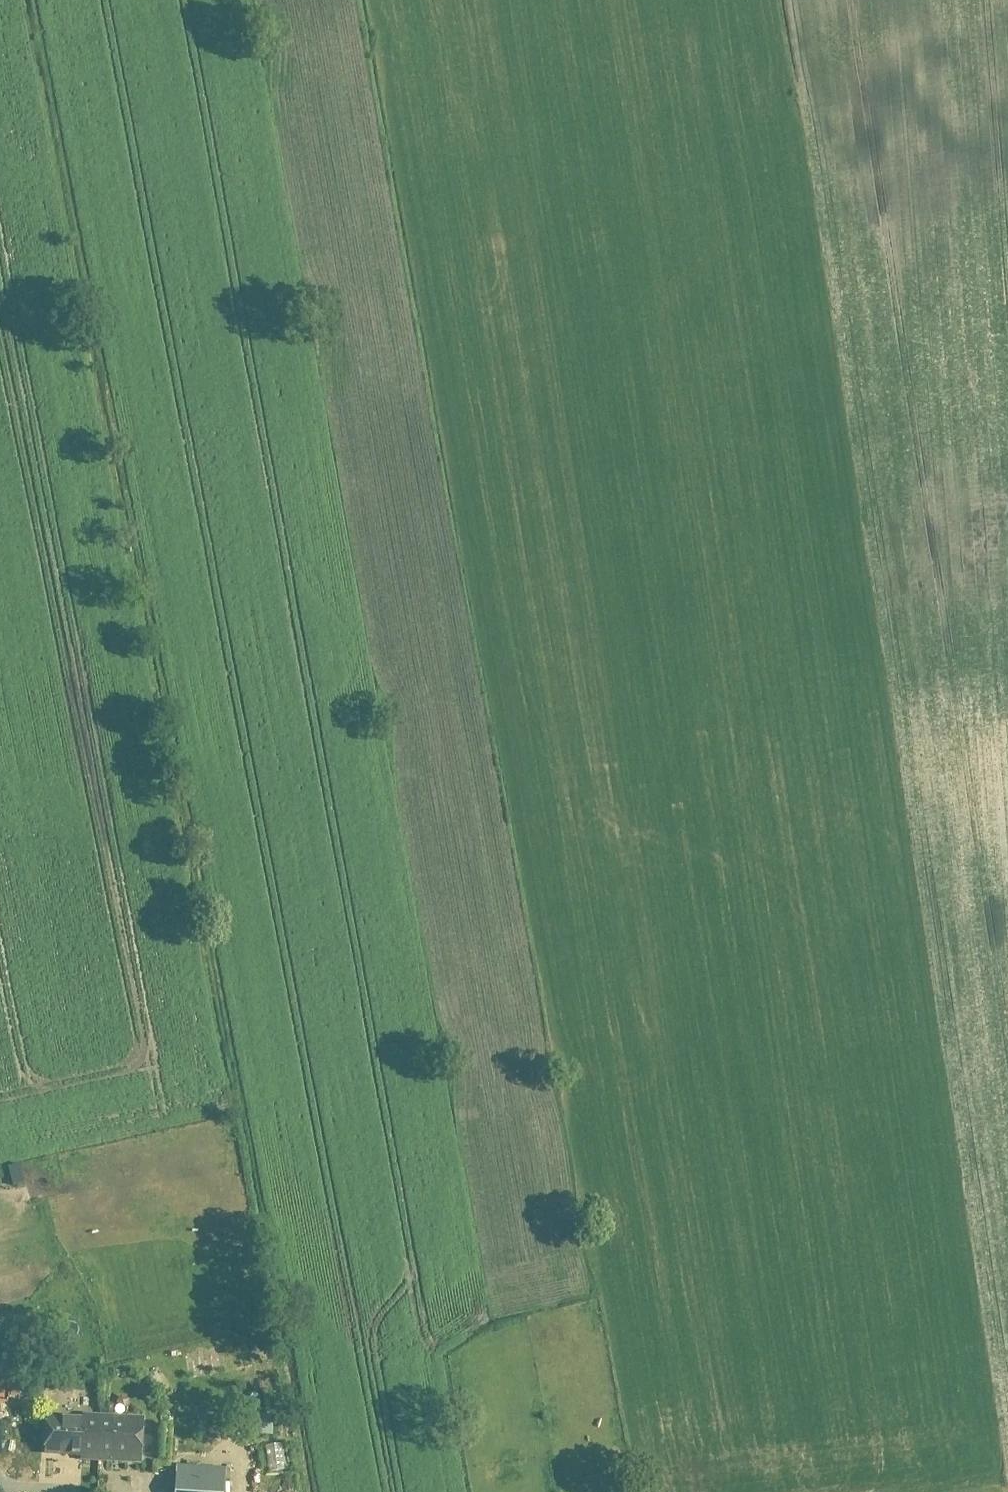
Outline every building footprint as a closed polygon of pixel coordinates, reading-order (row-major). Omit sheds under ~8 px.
[(45,1455),(81,1457),(80,1462),(139,1465),(142,1420),(82,1417),(82,1422),(48,1420),(45,1455)] [(247,1417),(246,1434),(272,1435),(273,1418),(247,1417)] [(196,1467),(176,1466),(174,1491),(194,1491),(196,1467)]
